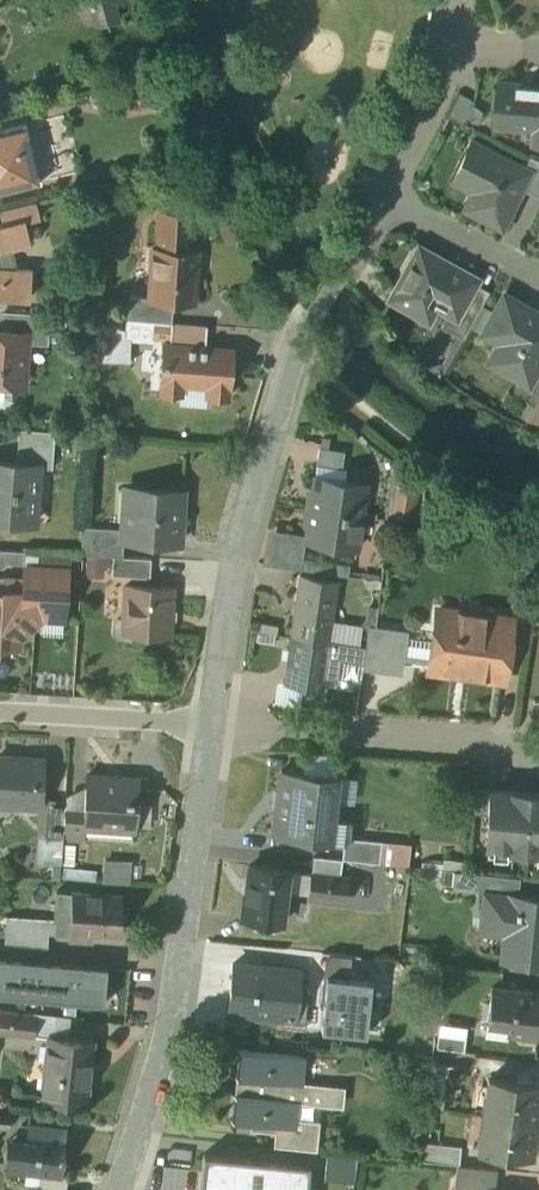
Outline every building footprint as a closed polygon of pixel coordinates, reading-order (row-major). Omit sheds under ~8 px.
[(89,18),(94,16),(95,18),(96,18),(98,25),(118,20),(113,0),(84,0),(89,18)] [(502,82),(498,124),(537,128),(536,142),(538,143),(538,85),(502,82)] [(147,89),(140,89),(134,94),(133,101),(138,107),(145,108),(151,103),(152,95),(147,89)] [(42,182),(28,124),(0,131),(0,192),(42,182)] [(527,169),(472,142),(453,180),(484,195),(477,211),(475,210),(474,212),(505,226),(523,188),(531,171),(527,169)] [(533,156),(527,169),(531,171),(523,188),(538,196),(538,159),(533,156)] [(191,172),(177,175),(179,189),(193,186),(191,172)] [(36,201),(1,210),(4,224),(24,219),(25,221),(40,217),(36,201)] [(193,214),(160,211),(157,249),(153,248),(150,298),(172,299),(195,301),(198,251),(191,251),(193,214)] [(29,298),(31,269),(17,268),(12,248),(30,243),(25,221),(24,219),(4,224),(0,225),(0,296),(29,298)] [(452,267),(418,249),(391,298),(419,314),(427,300),(449,313),(455,315),(474,285),(478,279),(453,265),(452,267)] [(474,285),(455,315),(449,313),(442,327),(464,339),(487,293),(474,285)] [(505,294),(483,333),(514,350),(504,370),(521,379),(530,384),(538,367),(538,313),(505,294)] [(145,297),(132,296),(130,319),(144,320),(145,297)] [(150,298),(145,297),(144,320),(170,322),(172,299),(150,298)] [(50,314),(16,312),(15,331),(27,332),(26,342),(43,344),(45,315),(50,315),(50,314)] [(208,325),(172,322),(171,344),(207,347),(208,325)] [(0,330),(0,383),(14,384),(23,385),(26,342),(27,332),(15,331),(0,330)] [(171,344),(165,344),(163,382),(209,385),(209,395),(229,397),(231,375),(224,375),(226,349),(207,347),(171,344)] [(530,384),(521,379),(515,390),(536,402),(538,397),(538,367),(530,384)] [(0,383),(0,407),(5,407),(13,400),(14,384),(0,383)] [(56,431),(20,428),(18,463),(40,465),(39,468),(53,468),(56,431)] [(0,462),(0,520),(35,522),(39,467),(39,468),(40,465),(18,463),(0,462)] [(367,484),(315,476),(311,508),(363,516),(367,484)] [(415,489),(399,486),(394,514),(410,517),(415,489)] [(183,492),(128,488),(126,529),(125,535),(133,535),(132,540),(180,543),(183,492)] [(363,516),(311,508),(306,541),(358,548),(363,516)] [(126,529),(85,526),(84,554),(114,556),(124,557),(125,535),(126,529)] [(0,549),(0,567),(4,568),(9,563),(25,564),(25,551),(0,549)] [(124,557),(114,556),(113,575),(151,578),(151,557),(124,557)] [(8,582),(4,577),(0,577),(0,645),(17,646),(18,638),(43,615),(64,617),(67,571),(26,569),(25,583),(8,582)] [(338,580),(301,575),(292,635),(329,641),(338,580)] [(174,589),(126,586),(124,620),(131,620),(135,625),(134,633),(135,633),(139,633),(139,634),(144,639),(151,640),(156,635),(156,634),(171,635),(174,589)] [(512,620),(438,610),(430,669),(504,679),(512,620)] [(124,620),(119,619),(115,623),(115,635),(118,639),(131,640),(135,636),(135,633),(134,633),(135,625),(131,620),(124,620)] [(388,628),(369,626),(366,645),(367,645),(365,663),(383,666),(388,628)] [(329,641),(292,635),(285,683),(322,688),(329,641)] [(366,645),(334,641),(331,659),(365,663),(367,645),(366,645)] [(0,758),(0,803),(42,806),(45,761),(0,758)] [(336,777),(283,771),(276,835),(329,841),(336,777)] [(140,779),(87,775),(85,809),(84,827),(86,827),(106,828),(107,825),(137,827),(140,779)] [(491,791),(476,790),(475,813),(489,814),(491,791)] [(491,790),(491,791),(489,814),(487,846),(512,848),(512,850),(538,852),(538,849),(538,793),(491,790)] [(67,800),(48,799),(46,837),(64,838),(66,807),(67,800)] [(85,809),(66,807),(64,838),(85,840),(86,827),(84,827),(85,809)] [(411,841),(346,836),(345,855),(410,860),(411,841)] [(343,860),(315,857),(313,873),(341,877),(343,860)] [(290,871),(250,866),(247,896),(245,896),(242,918),(283,923),(288,885),(290,872),(290,871)] [(312,874),(290,872),(288,885),(310,887),(312,874)] [(313,873),(312,873),(310,887),(309,897),(347,902),(350,878),(341,877),(313,873)] [(521,878),(480,873),(478,896),(487,896),(487,894),(518,897),(521,878)] [(122,895),(58,891),(56,920),(55,935),(73,936),(73,938),(92,940),(92,932),(120,934),(122,895)] [(487,894),(487,896),(484,922),(508,925),(504,958),(538,961),(538,900),(518,897),(487,894)] [(56,920),(8,917),(7,931),(23,932),(49,933),(50,934),(55,935),(56,920)] [(49,933),(23,932),(22,945),(49,947),(50,934),(49,933)] [(0,957),(0,995),(67,1000),(70,962),(0,957)] [(299,967),(233,959),(227,1008),(282,1014),(285,991),(296,993),(299,967)] [(118,965),(70,962),(67,1000),(70,1000),(69,1006),(87,1007),(88,1002),(116,1003),(118,965)] [(370,976),(318,973),(314,1023),(366,1026),(370,976)] [(492,987),(488,1023),(508,1025),(507,1033),(538,1037),(538,993),(492,987)] [(296,993),(285,991),(282,1014),(281,1022),(304,1025),(305,1016),(301,1016),(304,994),(296,993)] [(0,1013),(0,1032),(35,1035),(37,1016),(0,1013)] [(466,1037),(439,1033),(438,1047),(464,1051),(466,1037)] [(94,1040),(49,1035),(42,1098),(86,1103),(94,1040)] [(301,1056),(237,1050),(237,1051),(244,1052),(241,1077),(234,1076),(232,1095),(297,1102),(336,1106),(338,1086),(298,1082),(301,1056)] [(489,1078),(487,1096),(490,1096),(487,1115),(536,1121),(538,1102),(538,1085),(489,1078)] [(297,1102),(239,1096),(237,1120),(230,1119),(230,1121),(280,1125),(320,1129),(320,1121),(295,1118),(297,1102)] [(0,1111),(0,1127),(10,1128),(11,1112),(0,1111)] [(536,1121),(487,1115),(484,1133),(482,1132),(479,1151),(531,1158),(536,1121)] [(66,1129),(29,1125),(26,1149),(24,1169),(62,1173),(66,1129)] [(320,1129),(280,1125),(278,1146),(317,1150),(320,1129)] [(462,1146),(425,1142),(423,1161),(458,1164),(460,1165),(462,1146)] [(26,1149),(6,1147),(4,1167),(24,1169),(26,1149)] [(358,1153),(330,1150),(328,1177),(356,1179),(358,1153)] [(309,1164),(203,1153),(200,1189),(306,1189),(309,1164)] [(458,1164),(455,1189),(495,1189),(498,1169),(460,1165),(458,1164)]
